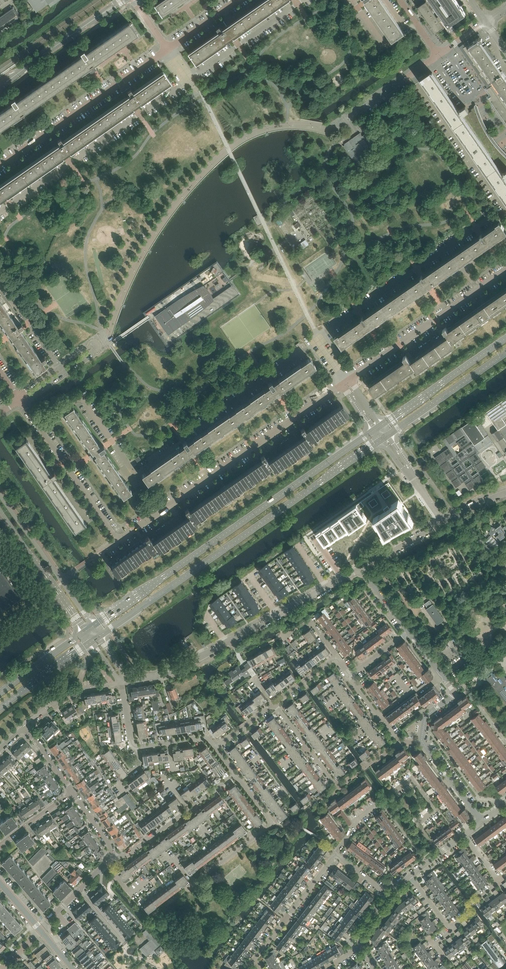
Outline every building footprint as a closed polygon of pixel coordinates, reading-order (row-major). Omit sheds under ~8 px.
[(36,12),(48,4),(50,7),(56,3),(60,0),(27,0),(36,12)] [(158,5),(157,4),(165,16),(187,0),(165,0),(158,5)] [(228,26),(225,22),(224,23),(225,23),(224,23),(218,28),(221,32),(190,53),(198,64),(230,42),(234,38),(289,0),(266,0),(228,26)] [(393,42),(405,33),(382,0),(363,0),(393,42)] [(426,1),(426,0),(414,0),(436,32),(439,30),(444,27),(438,18),(442,16),(444,15),(449,22),(463,12),(466,10),(459,0),(427,0),(426,1)] [(20,16),(17,10),(14,7),(12,9),(12,10),(9,12),(7,9),(4,11),(6,14),(4,16),(9,24),(10,23),(20,16)] [(4,16),(0,18),(0,17),(0,30),(8,24),(9,25),(10,24),(10,23),(9,24),(4,16)] [(17,119),(20,123),(23,121),(27,118),(24,114),(88,69),(91,74),(94,72),(96,70),(93,65),(137,35),(131,25),(132,24),(131,22),(130,23),(129,22),(85,53),(84,51),(80,53),(82,55),(16,101),(14,99),(11,101),(13,103),(0,112),(0,131),(17,119)] [(463,48),(490,87),(487,89),(492,96),(491,101),(505,123),(505,81),(492,61),(493,60),(495,58),(486,45),(484,46),(482,47),(479,43),(483,40),(480,36),(474,41),(463,48)] [(45,170),(65,156),(135,108),(171,82),(163,72),(164,73),(134,94),(131,90),(131,89),(130,89),(124,93),(123,94),(123,93),(123,94),(125,98),(63,142),(60,139),(61,138),(60,137),(54,142),(53,143),(53,142),(52,143),(55,147),(0,185),(0,202),(6,198),(45,170)] [(431,73),(433,72),(432,72),(420,80),(420,81),(422,80),(457,130),(505,200),(505,181),(504,179),(505,178),(505,171),(501,174),(461,116),(469,110),(466,106),(457,111),(431,73)] [(461,116),(464,120),(467,125),(498,170),(501,174),(505,171),(505,156),(501,152),(497,147),(494,143),(491,139),(488,134),(485,129),(482,124),(479,118),(477,113),(478,112),(474,107),(471,109),(472,111),(467,114),(466,112),(461,116)] [(374,141),(375,140),(368,131),(362,135),(360,132),(349,140),(350,141),(343,146),(355,162),(356,162),(358,165),(367,159),(364,156),(377,147),(374,141)] [(334,337),(342,348),(361,335),(368,330),(370,332),(371,330),(373,329),(372,327),(378,323),(419,294),(427,288),(429,290),(431,289),(432,288),(431,286),(441,279),(444,277),(451,272),(457,268),(457,267),(464,263),(470,258),(477,253),(481,251),(487,247),(488,249),(490,248),(492,246),(490,244),(505,233),(505,231),(500,222),(495,225),(496,225),(483,234),(482,235),(482,234),(480,235),(480,236),(479,237),(457,252),(423,276),(422,275),(421,276),(420,276),(421,277),(364,317),(363,316),(361,317),(362,318),(339,334),(338,334),(334,337)] [(306,240),(298,245),(302,250),(309,244),(306,240)] [(217,261),(144,313),(147,318),(167,345),(179,337),(240,294),(233,284),(213,298),(212,297),(211,294),(210,292),(208,290),(206,288),(205,286),(204,285),(224,271),(217,261)] [(369,387),(376,396),(376,395),(377,394),(379,396),(383,393),(382,391),(408,373),(413,369),(415,368),(417,371),(417,372),(455,346),(454,345),(452,342),(454,341),(457,339),(459,338),(505,305),(505,288),(500,292),(499,293),(485,303),(484,303),(483,304),(482,305),(466,316),(465,317),(457,323),(449,328),(447,329),(446,328),(444,329),(443,330),(444,331),(441,333),(444,338),(441,341),(420,355),(417,357),(415,359),(414,360),(410,355),(407,357),(406,355),(405,356),(403,357),(404,359),(371,382),(372,383),(372,384),(371,384),(371,385),(369,387)] [(10,335),(36,373),(46,366),(43,362),(46,359),(44,356),(41,359),(21,330),(20,329),(23,326),(23,325),(21,323),(0,293),(0,321),(10,335)] [(194,452),(203,445),(275,395),(277,397),(279,396),(280,395),(279,393),(315,367),(309,358),(306,361),(307,362),(273,385),(271,381),(268,383),(270,387),(195,440),(192,436),(186,440),(183,442),(185,446),(146,474),(145,472),(142,475),(148,484),(190,454),(192,457),(194,455),(195,454),(194,452)] [(486,411),(492,420),(493,422),(498,429),(492,433),(497,441),(498,441),(505,451),(505,452),(505,453),(505,421),(505,420),(503,416),(505,414),(505,397),(486,411)] [(138,541),(108,562),(118,575),(118,574),(119,574),(148,553),(153,550),(155,548),(156,548),(159,552),(195,526),(195,525),(193,522),(194,521),(200,517),(228,498),(233,495),(264,473),(265,472),(269,470),(269,469),(270,468),(271,468),(274,471),(311,446),(310,445),(308,442),(309,441),(314,438),(340,420),(346,416),(346,415),(348,414),(342,404),(340,406),(339,405),(335,408),(335,409),(319,420),(308,427),(306,424),(303,426),(300,428),(293,433),(294,433),(298,440),(274,457),(270,450),(269,450),(262,455),(259,456),(257,458),(259,462),(226,485),(223,487),(207,498),(196,506),(193,508),(190,504),(190,505),(187,507),(184,509),(178,513),(178,514),(179,515),(183,520),(158,537),(154,531),(153,530),(144,537),(141,539),(138,541)] [(91,459),(92,458),(94,456),(123,497),(132,491),(129,487),(128,488),(102,451),(106,448),(105,447),(103,445),(100,447),(74,411),(75,410),(73,406),(64,412),(92,453),(88,455),(89,457),(91,459)] [(494,443),(481,423),(477,426),(473,419),(462,426),(472,440),(473,442),(471,444),(477,454),(478,454),(494,443)] [(486,466),(478,454),(477,454),(471,444),(457,453),(452,445),(457,442),(461,447),(472,440),(462,426),(443,439),(448,447),(435,457),(455,487),(464,481),(469,490),(483,480),(478,472),(486,466)] [(47,469),(47,468),(26,438),(15,446),(74,531),(86,523),(53,476),(56,474),(54,471),(52,467),(50,468),(47,469)] [(492,467),(495,471),(496,471),(505,464),(505,463),(504,460),(492,467)] [(360,502),(316,532),(320,539),(325,546),(372,514),(383,536),(414,518),(398,496),(388,482),(360,502)] [(503,527),(500,525),(496,528),(497,530),(500,534),(498,535),(500,539),(505,536),(503,533),(505,531),(505,527),(505,526),(503,527)] [(491,526),(489,533),(491,535),(493,534),(493,533),(497,530),(496,528),(491,526)] [(497,541),(494,538),(491,535),(485,541),(494,550),(505,537),(505,536),(500,539),(498,535),(495,537),(498,540),(497,541)] [(288,556),(296,551),(293,546),(285,552),(288,556)] [(288,556),(291,561),(300,555),(296,551),(288,556)] [(300,555),(291,561),(294,565),(303,559),(300,555)] [(294,565),(297,569),(306,564),(303,559),(294,565)] [(259,570),(262,575),(271,569),(267,564),(259,570)] [(300,574),(309,568),(306,564),(297,569),(300,574)] [(21,596),(0,566),(0,611),(21,596)] [(312,573),(309,568),(300,574),(304,578),(304,579),(311,574),(312,573)] [(262,575),(266,579),(274,574),(271,569),(262,575)] [(274,574),(266,579),(269,584),(277,578),(274,574)] [(304,579),(304,578),(303,579),(306,584),(314,578),(311,574),(304,579)] [(280,583),(277,578),(269,584),(272,589),(280,583)] [(234,587),(237,592),(245,586),(242,582),(234,587)] [(284,588),(280,583),(272,589),(276,594),(277,593),(284,588)] [(245,586),(237,592),(240,596),(248,591),(245,586)] [(284,588),(277,593),(280,598),(288,592),(285,587),(284,588)] [(240,596),(243,601),(251,595),(248,591),(240,596)] [(251,595),(243,601),(246,605),(254,599),(251,595)] [(350,606),(358,600),(354,596),(344,603),(348,608),(350,606)] [(211,603),(214,608),(222,603),(219,598),(211,603)] [(257,604),(254,599),(246,605),(249,610),(257,605),(257,604)] [(439,623),(444,619),(430,599),(424,603),(427,607),(426,608),(438,624),(439,623)] [(353,610),(361,604),(358,600),(350,606),(353,610)] [(217,613),(225,607),(222,603),(214,608),(217,613)] [(356,614),(364,608),(361,604),(353,610),(356,614)] [(260,609),(257,605),(249,610),(248,610),(251,615),(260,609)] [(229,612),(225,607),(217,613),(221,618),(229,612)] [(357,620),(367,612),(364,608),(356,614),(354,615),(357,620)] [(327,617),(329,615),(324,609),(321,611),(323,613),(316,618),(319,623),(327,617)] [(229,612),(221,618),(224,622),(225,622),(232,617),(232,616),(229,612)] [(362,622),(370,616),(367,612),(357,620),(360,624),(362,622)] [(232,617),(225,622),(228,627),(236,621),(233,616),(232,616),(232,617)] [(370,616),(362,622),(366,626),(373,621),(370,616)] [(322,627),(330,621),(327,617),(319,623),(322,627)] [(325,631),(333,625),(330,621),(322,627),(325,631)] [(382,626),(388,634),(392,631),(390,628),(391,627),(387,622),(382,626)] [(329,635),(336,629),(333,625),(325,631),(329,635)] [(384,637),(388,634),(382,626),(377,630),(379,632),(379,631),(384,637)] [(306,639),(314,633),(311,630),(310,629),(302,635),(306,639)] [(332,639),(339,633),(336,629),(329,635),(332,639)] [(385,639),(384,637),(379,631),(379,632),(375,634),(381,642),(385,639)] [(314,633),(306,639),(309,643),(316,637),(315,636),(316,636),(314,633)] [(335,643),(342,637),(339,633),(332,639),(335,643)] [(377,645),(381,642),(375,634),(371,637),(377,645)] [(338,647),(345,641),(342,637),(335,643),(338,647)] [(373,648),(377,645),(371,637),(367,641),(373,648)] [(341,651),(349,645),(345,641),(338,647),(341,651)] [(369,651),(373,648),(367,641),(363,644),(369,651)] [(409,649),(407,646),(408,645),(405,641),(396,647),(399,651),(398,651),(401,656),(409,649)] [(191,644),(188,646),(185,648),(188,653),(194,648),(191,644)] [(364,654),(369,651),(363,644),(359,647),(364,654)] [(326,655),(320,648),(318,645),(317,646),(316,647),(318,649),(316,651),(322,659),(325,657),(325,656),(326,655)] [(320,648),(326,655),(327,654),(327,655),(330,653),(324,645),(320,648)] [(349,645),(341,651),(345,657),(349,655),(347,653),(352,650),(349,645)] [(267,648),(272,657),(276,655),(272,646),(270,647),(267,648)] [(291,651),(287,646),(285,648),(288,652),(286,654),(288,656),(291,654),(292,656),(294,655),(292,652),(291,651)] [(359,659),(364,654),(359,647),(355,650),(358,655),(356,656),(359,659)] [(267,660),(272,657),(267,648),(264,650),(264,651),(263,651),(267,660)] [(406,663),(415,656),(409,649),(401,656),(406,663)] [(263,662),(267,660),(263,651),(261,652),(258,653),(263,662)] [(319,661),(322,659),(316,651),(312,654),(318,661),(319,660),(319,661)] [(258,665),(263,662),(258,653),(255,655),(255,656),(254,656),(258,665)] [(316,662),(318,661),(312,654),(308,657),(314,665),(317,663),(316,662)] [(385,659),(391,666),(395,663),(392,659),(394,657),(391,654),(390,656),(389,656),(385,659)] [(252,668),(258,665),(254,656),(252,657),(249,658),(249,659),(247,661),(251,666),(252,668)] [(412,670),(420,663),(415,656),(406,663),(412,670)] [(311,667),(314,665),(308,657),(304,660),(309,668),(311,667)] [(387,669),(391,666),(385,659),(381,662),(387,669)] [(308,668),(309,668),(304,660),(300,663),(306,671),(309,669),(308,668)] [(383,673),(387,669),(381,662),(377,665),(383,673)] [(303,673),(306,671),(300,663),(295,666),(301,674),(302,673),(303,673)] [(426,671),(425,670),(420,663),(412,670),(417,677),(419,676),(426,671)] [(379,676),(383,673),(377,665),(373,668),(379,676)] [(245,667),(241,670),(238,666),(229,672),(231,676),(228,678),(230,682),(234,679),(242,673),(245,678),(246,677),(247,679),(250,677),(249,675),(250,674),(251,675),(255,672),(252,668),(251,666),(247,669),(245,667)] [(374,679),(379,676),(373,668),(367,673),(369,676),(371,674),(374,679)] [(426,671),(419,676),(425,683),(433,676),(430,673),(431,672),(428,668),(425,670),(426,671)] [(286,673),(292,682),(295,679),(294,679),(296,678),(290,670),(286,673)] [(496,671),(494,673),(492,674),(482,682),(485,686),(486,688),(492,684),(494,687),(505,702),(505,677),(502,672),(498,675),(496,671)] [(329,682),(338,675),(337,674),(336,675),(334,672),(326,677),(329,681),(328,682),(329,682)] [(289,684),(292,682),(286,673),(282,676),(287,684),(289,683),(289,684)] [(183,683),(197,677),(196,675),(182,681),(183,683)] [(332,686),(340,680),(338,677),(339,677),(338,675),(329,682),(329,683),(330,682),(332,686)] [(286,685),(287,684),(282,676),(277,680),(284,688),(286,685)] [(281,690),(284,688),(277,680),(273,683),(279,690),(280,689),(281,690)] [(332,686),(337,692),(335,694),(336,696),(339,694),(340,696),(342,698),(349,692),(347,691),(346,689),(348,688),(343,682),(342,683),(340,680),(332,686)] [(322,687),(320,685),(322,683),(321,681),(311,689),(314,693),(322,687)] [(370,692),(377,686),(374,682),(370,685),(368,683),(365,686),(370,692)] [(276,692),(279,690),(273,683),(265,689),(270,696),(271,698),(277,693),(276,692)] [(148,685),(150,695),(154,694),(154,697),(157,696),(160,696),(158,690),(155,690),(154,684),(148,685)] [(425,691),(432,700),(440,693),(434,685),(425,691)] [(373,696),(380,690),(377,686),(370,692),(373,696)] [(134,697),(138,696),(136,687),(130,688),(131,694),(128,695),(129,701),(134,700),(134,697)] [(180,696),(179,697),(175,688),(167,691),(170,699),(175,697),(176,700),(181,698),(180,696)] [(376,700),(386,692),(383,688),(380,690),(373,696),(376,700)] [(105,691),(106,701),(110,701),(111,704),(116,703),(115,696),(112,697),(111,691),(108,691),(108,692),(105,692),(105,691)] [(341,702),(343,700),(348,706),(355,701),(353,698),(354,697),(350,691),(349,692),(342,698),(339,700),(341,702)] [(424,705),(432,700),(425,691),(418,697),(424,705)] [(268,700),(267,699),(261,692),(253,698),(259,706),(261,704),(262,705),(268,700)] [(302,702),(309,697),(306,692),(296,700),(297,701),(300,699),(302,702)] [(386,698),(389,696),(386,692),(376,700),(379,704),(386,698)] [(424,705),(418,697),(415,693),(408,698),(417,711),(424,705)] [(91,704),(90,694),(87,695),(87,694),(84,695),(85,701),(82,702),(82,705),(81,706),(83,710),(86,708),(88,708),(88,705),(91,704)] [(460,703),(465,709),(472,704),(466,696),(462,698),(462,697),(458,700),(460,703)] [(257,706),(259,706),(253,698),(249,701),(255,709),(258,707),(257,706)] [(386,698),(379,704),(382,708),(390,703),(386,698)] [(410,716),(417,711),(408,698),(400,704),(410,716)] [(252,711),(255,709),(249,701),(245,704),(251,712),(252,711)] [(358,705),(359,704),(358,702),(357,703),(355,701),(348,706),(351,710),(358,705)] [(291,716),(299,711),(293,702),(286,708),(285,707),(284,708),(288,714),(290,714),(291,716)] [(467,712),(465,709),(460,703),(453,709),(459,717),(467,712)] [(251,712),(245,704),(242,706),(240,704),(235,707),(240,713),(242,711),(246,716),(249,714),(248,713),(251,712)] [(402,722),(410,716),(400,704),(393,709),(400,718),(399,718),(402,722)] [(80,705),(78,707),(75,709),(72,705),(67,708),(72,716),(75,714),(77,716),(84,712),(83,710),(81,706),(80,705)] [(360,707),(358,705),(351,710),(354,714),(362,708),(361,706),(360,707)] [(69,718),(72,716),(67,708),(62,711),(64,715),(61,718),(66,724),(71,721),(69,718)] [(357,719),(365,713),(362,710),(363,709),(362,708),(354,714),(357,719)] [(391,724),(399,718),(400,718),(393,709),(385,716),(391,724)] [(452,722),(459,717),(453,709),(446,714),(452,722)] [(294,721),(302,715),(299,711),(291,716),(294,719),(293,720),(294,721)] [(109,722),(119,720),(118,717),(119,717),(118,714),(112,715),(111,712),(105,713),(105,718),(109,718),(109,722)] [(371,722),(372,721),(368,715),(366,715),(365,713),(357,719),(361,725),(359,726),(361,729),(363,727),(370,721),(371,722)] [(452,722),(446,714),(442,717),(441,715),(434,721),(434,722),(434,724),(431,724),(431,727),(434,727),(434,729),(433,730),(438,737),(445,732),(443,728),(447,724),(448,725),(452,722)] [(474,723),(481,718),(478,714),(471,719),(474,723)] [(195,720),(196,729),(199,729),(202,729),(201,723),(205,722),(203,715),(198,716),(194,717),(195,720)] [(228,729),(231,727),(227,722),(230,720),(226,715),(221,718),(223,721),(220,723),(226,731),(228,729)] [(298,724),(305,719),(302,715),(294,721),(295,723),(296,722),(298,724)] [(270,726),(278,720),(277,719),(276,719),(274,717),(266,722),(270,726)] [(147,726),(146,720),(145,718),(138,719),(138,722),(136,722),(136,726),(137,726),(137,727),(147,726)] [(478,727),(484,722),(481,718),(474,723),(477,728),(478,727)] [(300,729),(308,723),(305,719),(298,724),(300,727),(299,728),(300,729)] [(273,731),(280,725),(278,722),(279,721),(278,720),(270,726),(273,731)] [(47,722),(47,721),(44,724),(54,734),(59,729),(53,722),(50,724),(48,721),(47,722)] [(372,739),(380,733),(378,730),(379,730),(374,724),(373,725),(371,723),(370,721),(363,727),(365,728),(366,730),(363,732),(365,735),(367,733),(372,739)] [(481,731),(489,725),(485,721),(484,722),(478,727),(481,731)] [(166,734),(164,725),(161,725),(160,722),(155,723),(155,724),(156,730),(159,729),(160,736),(163,735),(166,734)] [(225,731),(226,731),(220,723),(216,726),(222,734),(225,732),(225,731)] [(304,732),(311,727),(308,723),(300,729),(301,731),(302,730),(304,732)] [(54,734),(44,724),(41,727),(42,727),(41,728),(43,731),(41,733),(48,740),(54,734)] [(276,735),(284,728),(283,727),(282,728),(280,725),(273,731),(276,735)] [(484,735),(492,729),(489,725),(481,731),(484,735)] [(219,736),(222,734),(216,726),(212,729),(216,735),(217,737),(219,736)] [(255,738),(263,732),(260,729),(263,727),(262,726),(252,733),(255,738)] [(306,735),(314,730),(311,727),(304,732),(306,735)] [(279,739),(286,733),(284,730),(285,729),(284,728),(276,735),(279,739)] [(487,739),(495,733),(492,729),(484,735),(487,739)] [(305,736),(309,742),(311,741),(318,735),(320,733),(319,731),(316,733),(314,730),(306,735),(305,736)] [(442,741),(449,735),(446,731),(445,732),(438,737),(439,737),(442,741)] [(282,743),(291,736),(289,735),(288,736),(286,733),(279,739),(282,743)] [(373,745),(384,737),(383,735),(382,736),(380,733),(372,739),(375,742),(372,744),(373,745)] [(490,743),(498,737),(495,733),(487,739),(490,743)] [(121,742),(121,740),(122,740),(122,739),(122,735),(112,737),(112,742),(112,744),(121,742)] [(318,735),(311,741),(313,744),(321,739),(318,735)] [(445,745),(452,739),(449,735),(442,741),(445,745)] [(285,747),(293,741),(290,738),(292,738),(291,736),(282,743),(285,747)] [(68,740),(70,738),(69,737),(64,740),(60,743),(61,743),(58,745),(57,743),(49,748),(52,751),(68,740)] [(243,747),(250,741),(247,737),(237,745),(238,746),(240,744),(243,747)] [(315,750),(324,743),(322,741),(325,739),(323,737),(321,739),(313,744),(312,745),(315,750)] [(373,745),(376,744),(378,747),(386,741),(384,739),(385,738),(384,737),(373,745)] [(493,747),(501,742),(498,737),(490,743),(493,747)] [(54,755),(62,749),(61,748),(71,740),(70,738),(68,740),(52,751),(54,755)] [(448,749),(455,744),(452,739),(445,745),(448,749)] [(22,743),(31,754),(33,752),(30,749),(32,748),(25,740),(22,743)] [(293,741),(285,747),(289,753),(287,755),(289,757),(291,755),(298,750),(299,750),(300,749),(296,743),(295,744),(293,741)] [(496,751),(504,746),(501,742),(493,747),(496,751)] [(28,757),(31,754),(22,743),(18,746),(28,757)] [(319,753),(327,747),(324,743),(315,750),(316,751),(317,750),(319,753)] [(451,753),(458,748),(455,744),(448,749),(451,753)] [(234,759),(242,754),(235,745),(228,751),(228,750),(226,752),(231,758),(232,757),(234,759)] [(25,759),(28,757),(18,746),(15,749),(25,759)] [(201,756),(209,750),(207,747),(207,748),(206,746),(198,752),(201,756)] [(505,751),(505,749),(504,746),(496,751),(499,755),(505,751)] [(68,750),(69,749),(68,747),(63,751),(62,749),(54,755),(57,758),(68,750)] [(184,758),(182,748),(179,749),(179,747),(171,749),(171,751),(172,751),(173,759),(184,758)] [(321,758),(330,751),(327,747),(319,753),(321,756),(319,758),(320,759),(321,758)] [(104,758),(113,752),(110,749),(110,750),(109,748),(103,753),(102,752),(99,754),(101,757),(103,756),(104,758)] [(396,752),(398,755),(403,762),(410,756),(404,748),(401,750),(400,749),(396,752)] [(454,757),(462,752),(458,748),(451,753),(454,757)] [(23,761),(25,759),(15,749),(12,752),(19,759),(21,758),(23,761)] [(157,752),(159,762),(169,760),(168,751),(168,749),(160,750),(160,752),(157,752)] [(363,759),(373,751),(372,750),(369,752),(367,749),(360,755),(363,759)] [(59,762),(70,754),(69,752),(68,750),(57,758),(59,762)] [(204,760),(212,755),(211,753),(209,750),(201,756),(204,760)] [(301,754),(298,750),(291,755),(294,759),(301,754)] [(424,759),(427,757),(424,753),(423,754),(421,750),(412,757),(418,764),(424,759)] [(325,761),(333,756),(330,751),(321,758),(322,759),(323,759),(325,761)] [(108,762),(115,757),(114,756),(115,755),(113,752),(104,758),(108,762)] [(300,767),(308,761),(306,759),(307,758),(302,752),(301,753),(301,754),(294,759),(291,761),(293,763),(295,761),(300,767)] [(457,761),(465,756),(462,752),(454,757),(457,761)] [(17,763),(16,762),(9,754),(6,758),(16,770),(19,773),(21,772),(15,765),(17,763)] [(62,765),(73,757),(74,756),(74,755),(72,756),(70,754),(59,762),(62,765)] [(250,760),(249,758),(246,760),(242,754),(234,759),(236,762),(235,763),(240,769),(241,768),(248,762),(250,760)] [(207,764),(215,758),(213,755),(213,756),(212,755),(204,760),(207,764)] [(398,755),(391,761),(397,769),(405,764),(403,762),(398,755)] [(327,766),(336,760),(333,756),(325,761),(327,764),(326,765),(327,766)] [(460,766),(468,760),(465,756),(457,761),(460,766)] [(64,769),(72,763),(75,761),(73,759),(74,759),(73,757),(62,765),(64,769)] [(111,766),(119,760),(117,758),(116,758),(115,757),(108,762),(111,766)] [(15,772),(16,770),(6,758),(2,761),(8,769),(10,767),(12,769),(13,769),(15,772)] [(210,768),(218,763),(217,762),(218,761),(215,758),(207,764),(210,768)] [(358,762),(355,758),(347,764),(349,767),(347,769),(348,770),(358,762)] [(429,766),(424,759),(418,764),(415,765),(421,773),(429,766)] [(114,771),(121,765),(120,764),(121,763),(119,760),(111,766),(114,771)] [(331,769),(339,764),(336,760),(327,766),(328,768),(329,767),(331,769)] [(463,769),(471,764),(468,760),(460,766),(463,769)] [(8,769),(2,761),(0,763),(0,766),(13,781),(15,779),(12,776),(11,777),(9,774),(10,773),(7,770),(8,769)] [(303,771),(312,765),(311,763),(310,764),(308,761),(300,767),(303,771)] [(391,761),(384,766),(390,775),(397,769),(391,761)] [(37,772),(46,766),(43,762),(34,768),(37,772)] [(67,772),(79,764),(78,762),(73,765),(72,763),(64,769),(67,772)] [(69,776),(80,769),(78,767),(82,764),(81,762),(79,764),(67,772),(69,776)] [(248,762),(241,768),(243,771),(244,771),(251,766),(248,762)] [(214,772),(221,766),(219,764),(218,763),(210,768),(214,772)] [(312,767),(313,766),(315,765),(313,763),(312,765),(303,771),(306,776),(314,770),(312,767)] [(245,776),(254,770),(253,768),(255,766),(253,764),(251,766),(244,771),(243,771),(242,772),(245,776)] [(339,764),(331,769),(333,772),(332,773),(337,779),(339,778),(338,777),(345,772),(339,764)] [(466,774),(474,768),(471,764),(463,769),(466,774)] [(117,775),(125,769),(123,766),(122,766),(121,765),(114,771),(117,775)] [(13,781),(0,766),(0,772),(2,775),(4,773),(12,782),(13,781)] [(40,776),(49,770),(46,766),(37,772),(40,776)] [(221,766),(214,772),(217,777),(224,771),(223,770),(224,769),(221,766)] [(379,768),(375,771),(382,779),(385,776),(386,778),(390,775),(384,766),(380,769),(379,768)] [(426,780),(435,774),(429,766),(421,773),(426,780)] [(84,771),(85,770),(84,768),(81,770),(80,769),(69,776),(72,779),(84,771)] [(470,778),(476,773),(477,772),(474,768),(466,774),(469,778),(470,778)] [(118,781),(120,779),(128,773),(127,772),(125,769),(117,775),(118,777),(116,779),(118,781)] [(43,780),(52,774),(49,770),(40,776),(43,780)] [(249,780),(257,774),(254,770),(245,776),(246,778),(247,777),(249,780)] [(319,770),(317,772),(316,772),(314,770),(306,776),(309,779),(320,772),(319,770)] [(85,773),(84,772),(84,771),(72,779),(74,783),(85,776),(84,774),(85,773)] [(152,777),(151,778),(150,778),(144,771),(143,772),(143,771),(140,773),(146,781),(148,780),(149,781),(151,781),(155,778),(154,777),(152,777)] [(318,775),(319,774),(321,773),(320,772),(309,779),(313,784),(320,778),(318,775)] [(142,784),(146,781),(140,773),(137,776),(136,777),(142,784)] [(471,782),(479,777),(476,773),(470,778),(469,778),(468,778),(471,782)] [(40,788),(54,778),(52,774),(43,780),(45,782),(39,786),(40,788)] [(253,784),(260,778),(257,774),(249,780),(251,783),(250,783),(251,785),(253,784)] [(440,781),(435,774),(426,780),(432,787),(433,786),(440,781)] [(83,779),(76,784),(78,788),(86,782),(90,779),(91,778),(89,775),(83,779)] [(200,778),(206,787),(209,784),(210,783),(204,775),(200,778)] [(138,788),(142,784),(136,777),(135,778),(135,777),(132,779),(138,788)] [(475,787),(482,781),(479,777),(471,782),(475,787)] [(45,789),(56,781),(54,778),(40,788),(41,789),(44,787),(45,789)] [(203,789),(206,787),(200,778),(196,782),(202,789),(203,788),(203,789)] [(254,789),(263,782),(260,778),(253,784),(255,787),(253,787),(254,789)] [(316,788),(324,781),(323,780),(322,781),(320,778),(313,784),(316,788)] [(359,785),(365,793),(369,791),(368,789),(372,787),(365,778),(361,781),(362,783),(359,785)] [(86,782),(78,788),(81,791),(88,786),(87,784),(91,781),(90,779),(86,782)] [(138,788),(132,779),(129,782),(128,783),(133,791),(134,792),(136,792),(139,790),(138,788)] [(446,788),(447,788),(441,780),(440,781),(433,786),(439,793),(446,788)] [(45,795),(59,785),(56,781),(45,789),(46,791),(44,793),(45,795)] [(88,786),(81,791),(83,794),(96,786),(100,783),(98,781),(89,787),(88,786)] [(322,792),(321,790),(326,786),(324,783),(325,783),(324,781),(316,788),(319,792),(317,793),(318,795),(322,792)] [(482,781),(475,787),(478,791),(481,789),(481,790),(486,786),(482,781)] [(192,785),(190,782),(186,785),(188,788),(194,795),(195,794),(195,795),(198,793),(192,785)] [(201,790),(202,789),(196,782),(192,785),(198,793),(201,791),(201,790)] [(259,792),(266,787),(263,782),(254,789),(255,790),(257,789),(259,792)] [(501,794),(505,791),(500,783),(496,787),(501,794)] [(237,789),(234,784),(227,790),(230,794),(237,789)] [(53,794),(61,788),(59,785),(45,795),(46,797),(52,793),(53,794)] [(194,795),(188,788),(186,785),(182,788),(184,791),(180,794),(185,801),(186,803),(192,798),(191,797),(194,795)] [(365,793),(359,785),(351,790),(358,799),(359,801),(361,800),(359,798),(365,793)] [(96,786),(83,794),(86,798),(96,791),(94,789),(97,787),(96,786)] [(261,797),(269,791),(266,787),(259,792),(261,795),(260,796),(261,797)] [(61,788),(53,794),(54,796),(51,798),(53,800),(64,792),(61,788)] [(233,798),(240,793),(238,790),(239,789),(238,788),(237,789),(230,794),(233,798)] [(451,795),(446,788),(439,793),(437,794),(443,802),(451,795)] [(351,790),(344,796),(351,804),(358,799),(351,790)] [(32,800),(30,797),(26,791),(24,792),(28,798),(36,810),(40,807),(34,799),(32,800)] [(96,791),(86,798),(88,801),(99,793),(98,792),(97,793),(96,791)] [(269,791),(261,797),(264,802),(266,801),(266,800),(273,795),(275,793),(273,791),(271,793),(269,791)] [(99,793),(88,801),(91,805),(101,798),(100,796),(101,795),(99,793)] [(115,801),(114,802),(115,803),(118,808),(122,805),(124,804),(125,803),(126,802),(129,806),(132,810),(133,809),(136,807),(128,795),(127,794),(126,793),(123,796),(118,799),(115,801)] [(236,802),(245,796),(243,794),(242,795),(240,793),(233,798),(236,802)] [(304,803),(314,795),(313,794),(311,796),(308,793),(301,799),(304,803)] [(273,795),(266,800),(266,801),(268,803),(268,804),(275,798),(273,795)] [(448,809),(457,803),(451,795),(443,802),(448,809)] [(25,805),(23,802),(19,796),(17,798),(30,814),(33,812),(27,804),(25,805)] [(34,799),(40,807),(44,804),(38,796),(34,799)] [(215,798),(221,806),(225,803),(219,796),(218,796),(215,798)] [(239,806),(246,801),(244,798),(245,797),(245,796),(236,802),(239,806)] [(344,796),(337,801),(342,807),(342,808),(343,810),(351,804),(344,796)] [(168,803),(173,811),(176,809),(177,810),(183,805),(182,804),(181,804),(176,797),(168,803)] [(274,813),(282,807),(277,801),(279,799),(278,797),(275,798),(268,804),(268,803),(266,805),(271,811),(272,810),(274,813)] [(26,817),(30,814),(17,798),(16,799),(22,807),(20,809),(26,817)] [(36,810),(28,798),(25,800),(27,804),(33,812),(36,810)] [(101,798),(91,805),(93,808),(103,801),(105,800),(106,799),(105,798),(102,800),(101,798)] [(217,809),(221,806),(215,798),(212,800),(212,801),(211,802),(217,809)] [(332,802),(328,805),(334,813),(342,808),(342,807),(337,801),(335,798),(331,801),(332,802)] [(103,801),(93,808),(96,812),(103,807),(106,805),(104,803),(106,802),(105,800),(103,801)] [(173,811),(168,803),(166,801),(162,804),(170,814),(173,812),(172,811),(173,811)] [(242,810),(250,804),(250,803),(249,803),(246,801),(239,806),(242,810)] [(65,812),(74,806),(71,802),(59,810),(61,813),(62,812),(63,814),(65,812)] [(213,812),(217,809),(211,802),(210,803),(209,802),(206,804),(213,812)] [(299,806),(296,802),(289,808),(291,811),(288,813),(289,814),(299,806)] [(126,803),(118,809),(120,812),(128,806),(126,803)] [(462,810),(457,803),(448,809),(454,816),(456,815),(462,810)] [(103,807),(96,812),(98,815),(109,808),(106,804),(106,805),(103,807)] [(109,808),(98,815),(101,819),(108,814),(111,812),(110,810),(115,806),(114,804),(112,805),(110,807),(109,808)] [(167,816),(170,814),(162,804),(159,806),(158,807),(159,808),(165,817),(167,816)] [(209,815),(213,812),(206,804),(204,806),(204,807),(203,808),(209,815)] [(245,815),(253,809),(251,806),(252,805),(250,804),(242,810),(245,815)] [(26,817),(20,809),(18,805),(15,807),(14,806),(12,807),(14,809),(22,820),(26,817)] [(62,819),(76,809),(74,806),(65,812),(67,814),(61,818),(62,819)] [(275,816),(279,822),(281,821),(281,820),(288,815),(282,807),(274,813),(276,815),(275,816)] [(456,815),(458,818),(461,822),(470,816),(467,812),(468,811),(465,807),(462,810),(456,815)] [(164,818),(165,817),(159,808),(155,811),(156,812),(162,820),(165,818),(164,818)] [(204,818),(209,815),(203,808),(200,810),(199,809),(198,810),(204,818)] [(70,819),(79,813),(76,809),(62,819),(60,821),(61,823),(63,821),(64,821),(69,817),(70,819)] [(248,819),(257,812),(256,811),(255,812),(253,809),(245,815),(248,819)] [(203,820),(204,818),(198,810),(194,813),(195,815),(200,821),(202,824),(204,822),(203,820)] [(341,815),(349,826),(351,823),(341,810),(335,814),(337,817),(341,815)] [(379,822),(386,816),(381,810),(379,812),(380,814),(375,817),(379,822)] [(159,822),(162,820),(156,812),(152,815),(157,823),(158,822),(159,822)] [(251,823),(259,817),(257,814),(258,814),(257,812),(248,819),(251,823)] [(325,826),(333,820),(328,812),(319,819),(325,826)] [(67,826),(82,817),(79,813),(70,819),(72,821),(66,825),(67,826)] [(0,824),(0,826),(5,833),(18,823),(12,815),(0,824)] [(117,820),(115,817),(113,815),(110,817),(109,815),(101,821),(106,828),(116,821),(117,820)] [(156,824),(157,823),(152,815),(147,818),(153,826),(156,824)] [(196,828),(199,827),(197,824),(191,817),(192,817),(191,815),(185,820),(185,821),(183,823),(189,831),(195,826),(196,828)] [(195,815),(191,817),(197,824),(200,821),(195,815)] [(48,819),(56,831),(57,829),(55,826),(57,825),(51,816),(48,819)] [(382,826),(389,820),(386,816),(379,822),(382,826)] [(75,826),(84,820),(82,817),(67,826),(68,828),(74,824),(75,826)] [(259,817),(251,823),(254,827),(263,821),(262,819),(261,820),(259,817)] [(151,829),(153,826),(147,818),(143,821),(149,829),(150,828),(151,829)] [(56,832),(56,831),(48,819),(44,821),(50,830),(51,829),(54,832),(57,836),(59,835),(56,832)] [(505,827),(501,819),(496,823),(501,830),(504,833),(505,831),(505,827)] [(84,820),(75,826),(78,830),(87,824),(84,820)] [(330,833),(339,827),(333,820),(325,826),(330,833)] [(385,830),(392,824),(389,820),(382,826),(385,830)] [(48,831),(50,830),(44,821),(40,824),(49,836),(50,834),(48,831)] [(108,831),(119,823),(120,823),(119,822),(118,823),(116,821),(106,828),(108,831)] [(148,830),(149,829),(143,821),(139,824),(138,822),(135,824),(138,828),(141,827),(145,833),(148,830)] [(233,830),(239,837),(240,836),(241,837),(248,832),(246,830),(246,831),(238,821),(234,824),(236,827),(233,830)] [(450,826),(452,829),(460,823),(457,821),(450,826)] [(111,835),(121,827),(120,826),(121,825),(119,823),(108,831),(111,835)] [(185,834),(189,831),(183,823),(182,824),(181,824),(179,825),(185,834)] [(497,833),(501,830),(496,823),(492,826),(497,833)] [(45,838),(49,836),(40,824),(37,826),(43,835),(44,837),(45,838)] [(388,834),(395,828),(392,824),(385,830),(388,834)] [(181,837),(185,834),(179,825),(175,828),(176,828),(175,829),(181,837)] [(452,829),(450,826),(449,825),(444,828),(450,836),(454,832),(452,829)] [(42,839),(44,837),(43,835),(37,826),(33,829),(42,842),(44,841),(42,839)] [(493,837),(497,833),(492,826),(488,829),(492,836),(493,837)] [(82,838),(90,832),(87,827),(76,835),(78,837),(80,836),(82,838)] [(113,838),(126,829),(124,828),(122,829),(121,827),(111,835),(113,838)] [(339,827),(330,833),(333,837),(334,836),(337,840),(345,834),(342,829),(341,830),(339,827)] [(391,838),(398,832),(395,828),(388,834),(391,838)] [(446,839),(450,836),(444,828),(440,831),(446,839)] [(488,829),(487,828),(483,832),(488,839),(492,836),(488,829)] [(116,842),(123,836),(122,834),(127,831),(126,829),(113,838),(116,842)] [(176,840),(181,837),(175,829),(173,830),(170,832),(176,840)] [(237,838),(239,837),(233,830),(229,833),(235,841),(237,839),(237,838)] [(442,842),(446,839),(440,831),(436,834),(442,842)] [(16,842),(22,851),(35,841),(29,832),(16,842)] [(81,843),(92,835),(90,832),(82,838),(83,839),(80,842),(81,843)] [(172,843),(176,840),(170,832),(167,834),(168,834),(167,835),(172,843)] [(394,842),(401,836),(398,832),(391,838),(394,842)] [(484,842),(488,839),(483,832),(478,835),(484,842)] [(232,843),(235,841),(229,833),(225,836),(230,843),(231,843),(232,843)] [(438,845),(442,842),(436,834),(432,837),(438,845)] [(87,845),(95,839),(92,835),(81,843),(79,845),(78,843),(74,846),(77,849),(82,845),(85,843),(87,845)] [(118,845),(130,837),(129,835),(127,836),(126,835),(123,836),(116,842),(118,845)] [(166,847),(172,843),(167,835),(164,837),(163,836),(157,841),(158,842),(164,849),(166,852),(168,850),(166,847)] [(479,845),(484,842),(478,835),(474,838),(479,845)] [(130,837),(118,845),(121,849),(130,842),(129,840),(133,838),(132,836),(130,837)] [(229,845),(230,843),(225,836),(220,839),(227,847),(229,845)] [(395,848),(397,846),(405,841),(401,836),(394,842),(392,844),(395,848)] [(92,852),(100,846),(95,839),(87,845),(88,846),(85,849),(80,852),(83,856),(90,850),(92,852)] [(223,849),(227,847),(220,839),(216,842),(222,850),(223,849)] [(351,852),(357,844),(353,841),(351,844),(350,843),(346,848),(351,852)] [(355,855),(363,845),(359,841),(357,844),(351,852),(355,855)] [(158,842),(155,845),(160,852),(164,849),(158,842)] [(221,851),(222,850),(216,842),(212,845),(218,853),(221,851)] [(155,845),(155,844),(154,843),(148,847),(149,849),(146,850),(152,858),(158,854),(160,856),(162,854),(160,852),(155,845)] [(215,855),(218,853),(212,845),(208,848),(214,856),(215,855)] [(313,854),(321,859),(324,855),(323,854),(327,850),(320,845),(313,854)] [(359,858),(367,848),(363,845),(355,855),(359,858)] [(94,856),(103,850),(100,846),(92,852),(94,856)] [(47,851),(42,847),(28,861),(32,865),(47,851)] [(460,861),(467,856),(465,853),(467,852),(463,847),(457,852),(460,855),(455,858),(459,862),(460,861)] [(213,857),(214,856),(208,848),(204,851),(210,859),(213,857)] [(369,854),(371,851),(367,848),(359,858),(363,861),(369,854)] [(103,850),(94,856),(96,858),(96,859),(101,861),(104,853),(102,850),(103,850)] [(148,861),(152,858),(146,850),(145,852),(145,851),(142,853),(148,861)] [(406,854),(411,861),(416,857),(413,853),(412,853),(410,850),(406,854)] [(207,862),(210,859),(204,851),(200,854),(206,862),(207,861),(207,862)] [(50,854),(48,852),(46,855),(52,861),(54,858),(53,857),(50,854)] [(144,864),(148,861),(142,853),(139,855),(139,856),(138,857),(144,864)] [(205,863),(206,862),(200,854),(196,857),(202,865),(205,863)] [(318,864),(321,859),(313,854),(310,858),(318,864)] [(367,864),(373,857),(369,854),(363,861),(367,864)] [(407,864),(411,861),(406,854),(402,857),(407,864)] [(12,874),(20,867),(10,855),(2,862),(12,874)] [(464,866),(475,857),(473,855),(471,857),(471,858),(470,859),(467,856),(460,861),(463,865),(464,866)] [(505,864),(505,863),(501,856),(497,860),(502,867),(505,864)] [(140,867),(144,864),(138,857),(137,858),(136,857),(134,859),(140,867)] [(199,868),(202,865),(196,857),(192,860),(198,868),(199,867),(199,868)] [(371,867),(377,860),(373,857),(367,864),(371,867)] [(403,867),(407,864),(402,857),(398,860),(403,867)] [(467,870),(474,864),(472,862),(473,861),(476,859),(475,857),(464,866),(463,865),(461,867),(464,872),(467,870)] [(314,868),(318,864),(310,858),(307,862),(314,868)] [(136,870),(140,867),(134,859),(131,862),(130,863),(136,870)] [(195,870),(198,868),(192,860),(188,863),(186,861),(181,864),(189,874),(188,874),(190,876),(196,871),(195,870)] [(376,870),(381,863),(377,860),(371,867),(376,870)] [(399,870),(403,867),(398,860),(393,863),(399,870)] [(498,870),(502,867),(497,860),(493,863),(498,870)] [(63,866),(61,863),(59,861),(53,867),(57,872),(63,866)] [(300,867),(308,873),(311,868),(304,862),(300,867)] [(132,873),(136,870),(130,863),(129,864),(128,863),(126,865),(132,873)] [(381,863),(376,870),(381,875),(384,872),(382,871),(385,866),(381,863)] [(393,875),(399,870),(393,863),(389,866),(392,871),(391,872),(393,875)] [(470,874),(481,866),(480,864),(477,866),(476,867),(474,864),(467,870),(470,874)] [(127,877),(132,873),(126,865),(125,866),(126,866),(123,868),(123,867),(116,871),(117,873),(118,873),(125,883),(130,879),(127,877)] [(471,880),(480,873),(478,870),(480,869),(480,870),(483,868),(481,866),(470,874),(468,876),(471,880)] [(23,886),(30,879),(20,867),(12,874),(23,886)] [(308,873),(300,867),(297,871),(304,877),(306,874),(308,875),(309,874),(308,873)] [(46,883),(56,872),(57,872),(52,868),(41,879),(46,883)] [(82,877),(75,870),(74,869),(70,873),(78,881),(82,877)] [(337,880),(342,872),(338,869),(332,876),(337,880)] [(184,887),(190,882),(189,881),(188,881),(181,871),(176,874),(179,877),(175,880),(181,888),(183,886),(184,887)] [(301,881),(304,877),(297,871),(294,875),(301,881)] [(424,888),(438,878),(433,871),(426,876),(428,879),(425,881),(427,883),(426,885),(426,884),(423,886),(424,888)] [(341,883),(347,875),(342,872),(337,880),(341,883)] [(74,884),(78,881),(70,873),(66,876),(74,884)] [(474,885),(488,874),(487,873),(484,875),(483,876),(480,873),(471,880),(474,885)] [(488,874),(474,885),(478,889),(487,882),(485,879),(486,878),(489,876),(488,874)] [(298,885),(301,881),(294,875),(290,880),(298,885)] [(345,886),(351,879),(347,875),(341,883),(345,886)] [(432,889),(441,882),(438,878),(424,888),(426,890),(429,888),(428,888),(430,887),(432,889)] [(33,898),(41,891),(30,879),(23,886),(33,898)] [(59,885),(66,893),(72,887),(64,879),(62,882),(62,881),(60,883),(59,885)] [(349,890),(355,882),(351,879),(345,886),(349,890)] [(179,889),(181,888),(175,880),(171,883),(177,891),(180,889),(179,889)] [(294,890),(298,885),(290,880),(288,883),(286,882),(286,883),(287,884),(294,890)] [(174,894),(177,891),(171,883),(169,881),(165,884),(167,886),(172,894),(173,893),(174,894)] [(442,888),(445,887),(441,882),(432,889),(434,892),(433,893),(432,893),(430,895),(431,897),(442,888)] [(291,894),(294,890),(287,884),(284,888),(291,894)] [(321,889),(329,895),(332,890),(324,884),(321,889)] [(60,898),(66,893),(59,885),(57,887),(57,886),(55,888),(55,889),(53,891),(60,898)] [(98,890),(104,897),(109,894),(102,886),(102,887),(102,886),(98,890)] [(171,895),(172,894),(167,886),(163,889),(169,897),(171,895)] [(288,898),(291,894),(284,888),(280,892),(288,898)] [(446,893),(442,888),(431,897),(432,899),(435,897),(436,895),(438,898),(446,893)] [(166,900),(169,897),(163,889),(159,892),(164,900),(165,899),(166,900)] [(325,899),(329,895),(321,889),(318,893),(325,899)] [(98,890),(94,894),(100,901),(104,897),(98,890)] [(41,891),(33,898),(43,909),(51,902),(41,891)] [(373,897),(370,894),(366,891),(363,896),(370,902),(373,897)] [(163,901),(164,900),(159,892),(155,895),(161,903),(163,901)] [(285,903),(288,898),(280,892),(277,897),(285,903)] [(414,893),(413,894),(412,892),(410,894),(412,895),(409,897),(414,904),(419,901),(418,900),(419,899),(416,896),(416,897),(414,895),(415,894),(414,893)] [(504,903),(505,901),(505,897),(502,892),(500,895),(499,893),(497,894),(504,903)] [(113,895),(111,897),(116,902),(107,910),(106,909),(101,913),(102,914),(104,912),(128,939),(128,938),(129,939),(134,935),(133,934),(141,927),(120,902),(121,901),(114,893),(113,895)] [(322,903),(325,899),(318,893),(315,897),(322,903)] [(438,905),(449,897),(446,893),(438,898),(440,901),(439,902),(436,904),(438,905)] [(94,894),(90,897),(96,905),(100,901),(94,894)] [(499,906),(504,903),(497,894),(495,896),(496,897),(494,899),(499,906)] [(158,906),(161,903),(155,895),(150,899),(156,906),(157,905),(158,906)] [(285,903),(277,897),(275,895),(271,899),(274,901),(281,907),(283,908),(284,906),(283,905),(285,903)] [(367,906),(370,902),(363,896),(359,900),(367,906)] [(319,907),(322,903),(315,897),(311,902),(319,907)] [(410,908),(414,904),(409,897),(406,899),(405,898),(403,899),(410,908)] [(445,907),(452,901),(449,897),(438,905),(439,907),(442,905),(441,905),(443,904),(445,907)] [(155,907),(156,906),(150,899),(146,902),(153,910),(155,908),(155,907)] [(406,911),(410,908),(403,899),(402,900),(403,901),(399,904),(406,911)] [(499,906),(494,899),(491,901),(490,900),(488,901),(495,909),(496,911),(501,908),(499,906)] [(364,910),(367,906),(359,900),(356,904),(364,910)] [(85,901),(81,905),(87,912),(92,909),(85,901)] [(283,908),(281,907),(274,901),(271,905),(278,911),(280,908),(281,909),(283,908)] [(444,914),(455,906),(452,901),(445,907),(447,909),(445,910),(443,912),(444,914)] [(491,913),(495,909),(488,901),(487,902),(488,903),(485,905),(491,913)] [(5,907),(2,902),(0,904),(0,917),(4,921),(12,914),(5,907)] [(149,912),(153,910),(146,902),(142,905),(148,912),(149,912)] [(316,912),(319,907),(311,902),(308,906),(316,912)] [(360,915),(364,910),(356,904),(353,909),(360,915)] [(406,911),(399,904),(396,908),(395,907),(394,908),(402,915),(406,911)] [(81,905),(77,908),(83,916),(87,912),(81,905)] [(486,916),(491,913),(485,905),(482,908),(481,906),(480,907),(486,916)] [(312,916),(316,912),(308,906),(305,910),(312,916)] [(455,906),(444,914),(445,916),(448,914),(448,913),(449,913),(452,915),(455,913),(457,911),(459,910),(455,906)] [(72,912),(79,919),(83,916),(77,908),(73,912),(72,912)] [(399,919),(402,915),(394,908),(393,910),(394,911),(392,914),(399,919)] [(268,909),(264,913),(272,919),(275,915),(268,909)] [(347,913),(355,919),(358,915),(350,909),(347,913)] [(309,920),(312,916),(305,910),(301,914),(309,920)] [(426,911),(417,917),(423,924),(430,919),(428,917),(429,916),(426,911)] [(264,913),(261,918),(264,920),(269,923),(271,921),(272,922),(273,920),(272,919),(264,913)] [(351,923),(355,919),(347,913),(344,918),(351,923)] [(12,914),(4,921),(14,933),(22,926),(12,914)] [(306,925),(309,920),(301,914),(298,919),(306,925)] [(396,924),(399,919),(392,914),(390,917),(389,915),(387,917),(396,924)] [(100,920),(96,916),(89,922),(92,926),(100,920)] [(393,928),(396,924),(387,917),(386,919),(387,920),(385,922),(393,928)] [(471,923),(477,931),(478,932),(482,928),(479,925),(482,923),(478,917),(473,920),(474,921),(471,923)] [(259,920),(258,922),(265,928),(269,923),(264,920),(261,918),(259,920)] [(348,928),(351,923),(344,918),(341,922),(348,928)] [(426,929),(437,920),(436,918),(433,920),(432,921),(430,919),(423,924),(420,926),(424,930),(426,929)] [(100,920),(92,926),(96,930),(103,924),(100,920)] [(307,928),(305,926),(297,920),(294,924),(301,930),(302,930),(304,932),(307,928)] [(348,928),(341,922),(339,920),(335,925),(337,926),(345,932),(348,928)] [(437,920),(426,929),(429,933),(436,927),(434,925),(436,924),(438,922),(437,920)] [(84,933),(75,922),(63,932),(66,935),(61,938),(61,939),(62,938),(64,941),(64,942),(66,944),(66,943),(67,944),(66,945),(67,945),(67,944),(69,946),(83,935),(84,933)] [(258,922),(254,926),(262,932),(265,928),(258,922)] [(389,932),(393,928),(385,922),(383,925),(382,924),(379,928),(385,933),(386,931),(387,931),(389,932)] [(472,934),(477,931),(471,923),(469,925),(468,924),(466,925),(472,934)] [(103,924),(96,930),(99,934),(107,928),(103,924)] [(298,935),(301,930),(294,924),(290,929),(298,935)] [(468,937),(472,934),(466,925),(464,926),(465,928),(463,930),(465,934),(468,937)] [(254,926),(251,930),(259,936),(262,932),(254,926)] [(342,936),(345,932),(337,926),(334,931),(342,936)] [(107,928),(99,934),(102,938),(110,932),(107,928)] [(379,941),(385,934),(385,933),(379,928),(374,935),(371,940),(374,945),(380,941),(380,942),(379,941)] [(146,956),(149,953),(159,944),(146,929),(142,932),(149,940),(140,949),(146,956)] [(295,939),(298,935),(290,929),(287,933),(295,939)] [(334,931),(332,929),(328,934),(330,936),(331,935),(338,941),(342,936),(334,931)] [(251,930),(248,935),(255,940),(257,938),(259,939),(259,938),(260,937),(259,936),(251,930)] [(110,932),(102,938),(106,942),(113,935),(110,932)] [(291,943),(295,939),(287,933),(284,937),(291,943)] [(471,941),(468,937),(465,934),(463,935),(462,934),(460,935),(466,944),(471,941)] [(491,934),(480,942),(495,961),(494,962),(498,966),(505,961),(502,956),(502,957),(491,942),(495,939),(491,934)] [(72,950),(79,944),(77,942),(84,937),(83,935),(69,946),(72,950)] [(113,935),(106,942),(109,946),(117,939),(116,939),(113,935)] [(248,935),(244,939),(249,942),(253,946),(254,944),(253,943),(255,940),(248,935)] [(462,947),(466,944),(460,935),(458,936),(459,938),(457,940),(462,947)] [(288,947),(291,943),(284,937),(281,942),(288,947)] [(117,939),(109,946),(112,950),(120,943),(117,939)] [(244,939),(241,943),(249,949),(251,946),(252,947),(253,946),(249,942),(244,939)] [(79,944),(72,950),(75,953),(88,941),(87,940),(80,945),(79,944)] [(77,956),(84,950),(83,949),(91,942),(89,940),(88,941),(75,953),(77,956)] [(379,952),(390,945),(386,940),(381,943),(380,941),(374,945),(376,950),(378,949),(379,952)] [(453,940),(451,942),(458,950),(462,947),(457,940),(454,942),(453,940)] [(416,951),(427,943),(426,941),(423,943),(422,944),(420,942),(413,947),(416,951)] [(285,952),(288,947),(281,942),(277,946),(285,952)] [(448,946),(453,953),(458,950),(451,942),(450,943),(451,944),(448,946)] [(241,943),(238,948),(244,952),(247,954),(248,953),(247,952),(249,949),(241,943)] [(419,955),(426,950),(424,948),(426,946),(426,947),(429,945),(427,943),(416,951),(419,955)] [(80,959),(95,947),(93,945),(85,952),(84,950),(77,956),(80,959)] [(160,954),(164,951),(165,950),(161,945),(156,950),(160,954)] [(332,959),(336,956),(331,948),(330,945),(325,948),(327,951),(332,959)] [(331,948),(336,956),(341,953),(341,954),(344,953),(340,946),(337,948),(336,945),(331,948)] [(393,950),(390,945),(379,952),(381,955),(380,956),(381,957),(393,950)] [(453,953),(448,946),(445,948),(444,947),(442,948),(451,959),(455,956),(453,953)] [(38,958),(47,950),(45,947),(35,955),(38,958)] [(96,949),(95,947),(80,959),(83,963),(93,954),(92,953),(96,949)] [(238,948),(235,952),(242,958),(244,955),(245,956),(247,954),(244,952),(238,948)] [(276,958),(275,956),(277,955),(274,949),(268,953),(270,955),(265,958),(268,962),(276,958)] [(422,959),(433,951),(432,949),(429,951),(428,952),(426,950),(419,955),(422,959)] [(52,955),(47,950),(38,958),(38,959),(39,958),(40,959),(42,957),(45,961),(52,955)] [(385,961),(393,956),(395,955),(393,950),(381,957),(382,959),(383,958),(385,961)] [(327,962),(332,959),(327,951),(322,953),(327,962)] [(435,953),(433,951),(422,959),(420,961),(424,965),(425,963),(432,958),(431,956),(432,955),(435,953)] [(487,966),(489,964),(479,951),(476,954),(485,964),(480,968),(490,968),(487,966)] [(235,952),(231,956),(239,962),(242,958),(235,952)] [(83,963),(86,966),(99,955),(98,953),(94,956),(93,954),(83,963)] [(322,964),(327,962),(322,953),(317,956),(322,964)] [(229,954),(224,961),(226,963),(231,966),(233,968),(235,966),(236,966),(238,964),(239,965),(240,963),(239,962),(231,956),(229,954)] [(95,964),(94,962),(101,957),(99,955),(86,966),(88,968),(89,968),(95,964)] [(318,967),(322,964),(317,956),(313,959),(318,967)] [(386,966),(395,961),(393,956),(385,961),(387,964),(385,965),(386,966)] [(51,967),(57,962),(53,957),(46,962),(51,967)] [(308,962),(312,968),(314,968),(318,967),(313,959),(311,957),(307,959),(308,962)] [(428,967),(439,959),(438,957),(436,959),(435,959),(434,960),(432,958),(425,963),(428,967)] [(271,967),(279,962),(276,958),(268,962),(271,967)] [(106,960),(104,959),(97,965),(95,964),(89,968),(96,968),(106,960)] [(308,962),(307,959),(306,959),(302,962),(303,964),(306,968),(312,968),(308,962)] [(439,966),(437,964),(438,963),(441,961),(439,959),(428,967),(426,968),(435,968),(439,966)] [(100,968),(107,962),(106,960),(96,968),(100,968)] [(36,968),(30,961),(28,963),(33,968),(35,968),(36,968)] [(285,965),(282,961),(279,962),(271,967),(272,968),(278,968),(285,965)]
